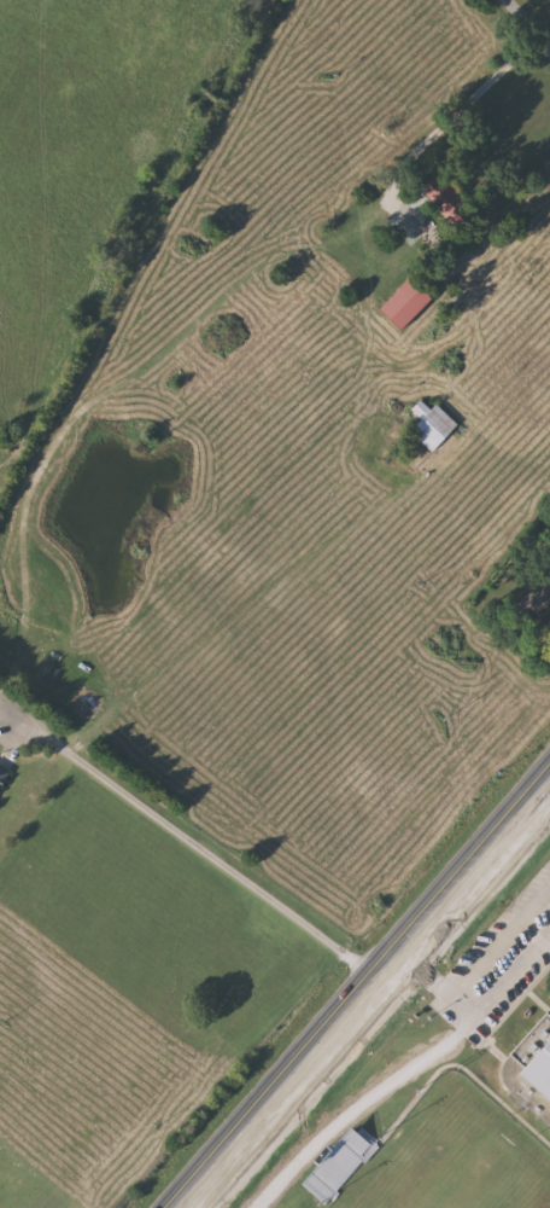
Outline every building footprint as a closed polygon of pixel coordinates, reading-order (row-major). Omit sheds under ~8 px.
[(433,452),(413,430),(425,419),(413,408),(422,400),(432,410),(438,403),(460,425),(433,452)] [(533,602),(549,583),(549,604),(544,611),(533,602)] [(13,772),(0,793),(0,764),(13,772)] [(499,1074),(549,1015),(549,1126),(511,1093),(515,1088),(499,1074)] [(306,1183),(358,1126),(379,1145),(327,1201),(306,1183)]
